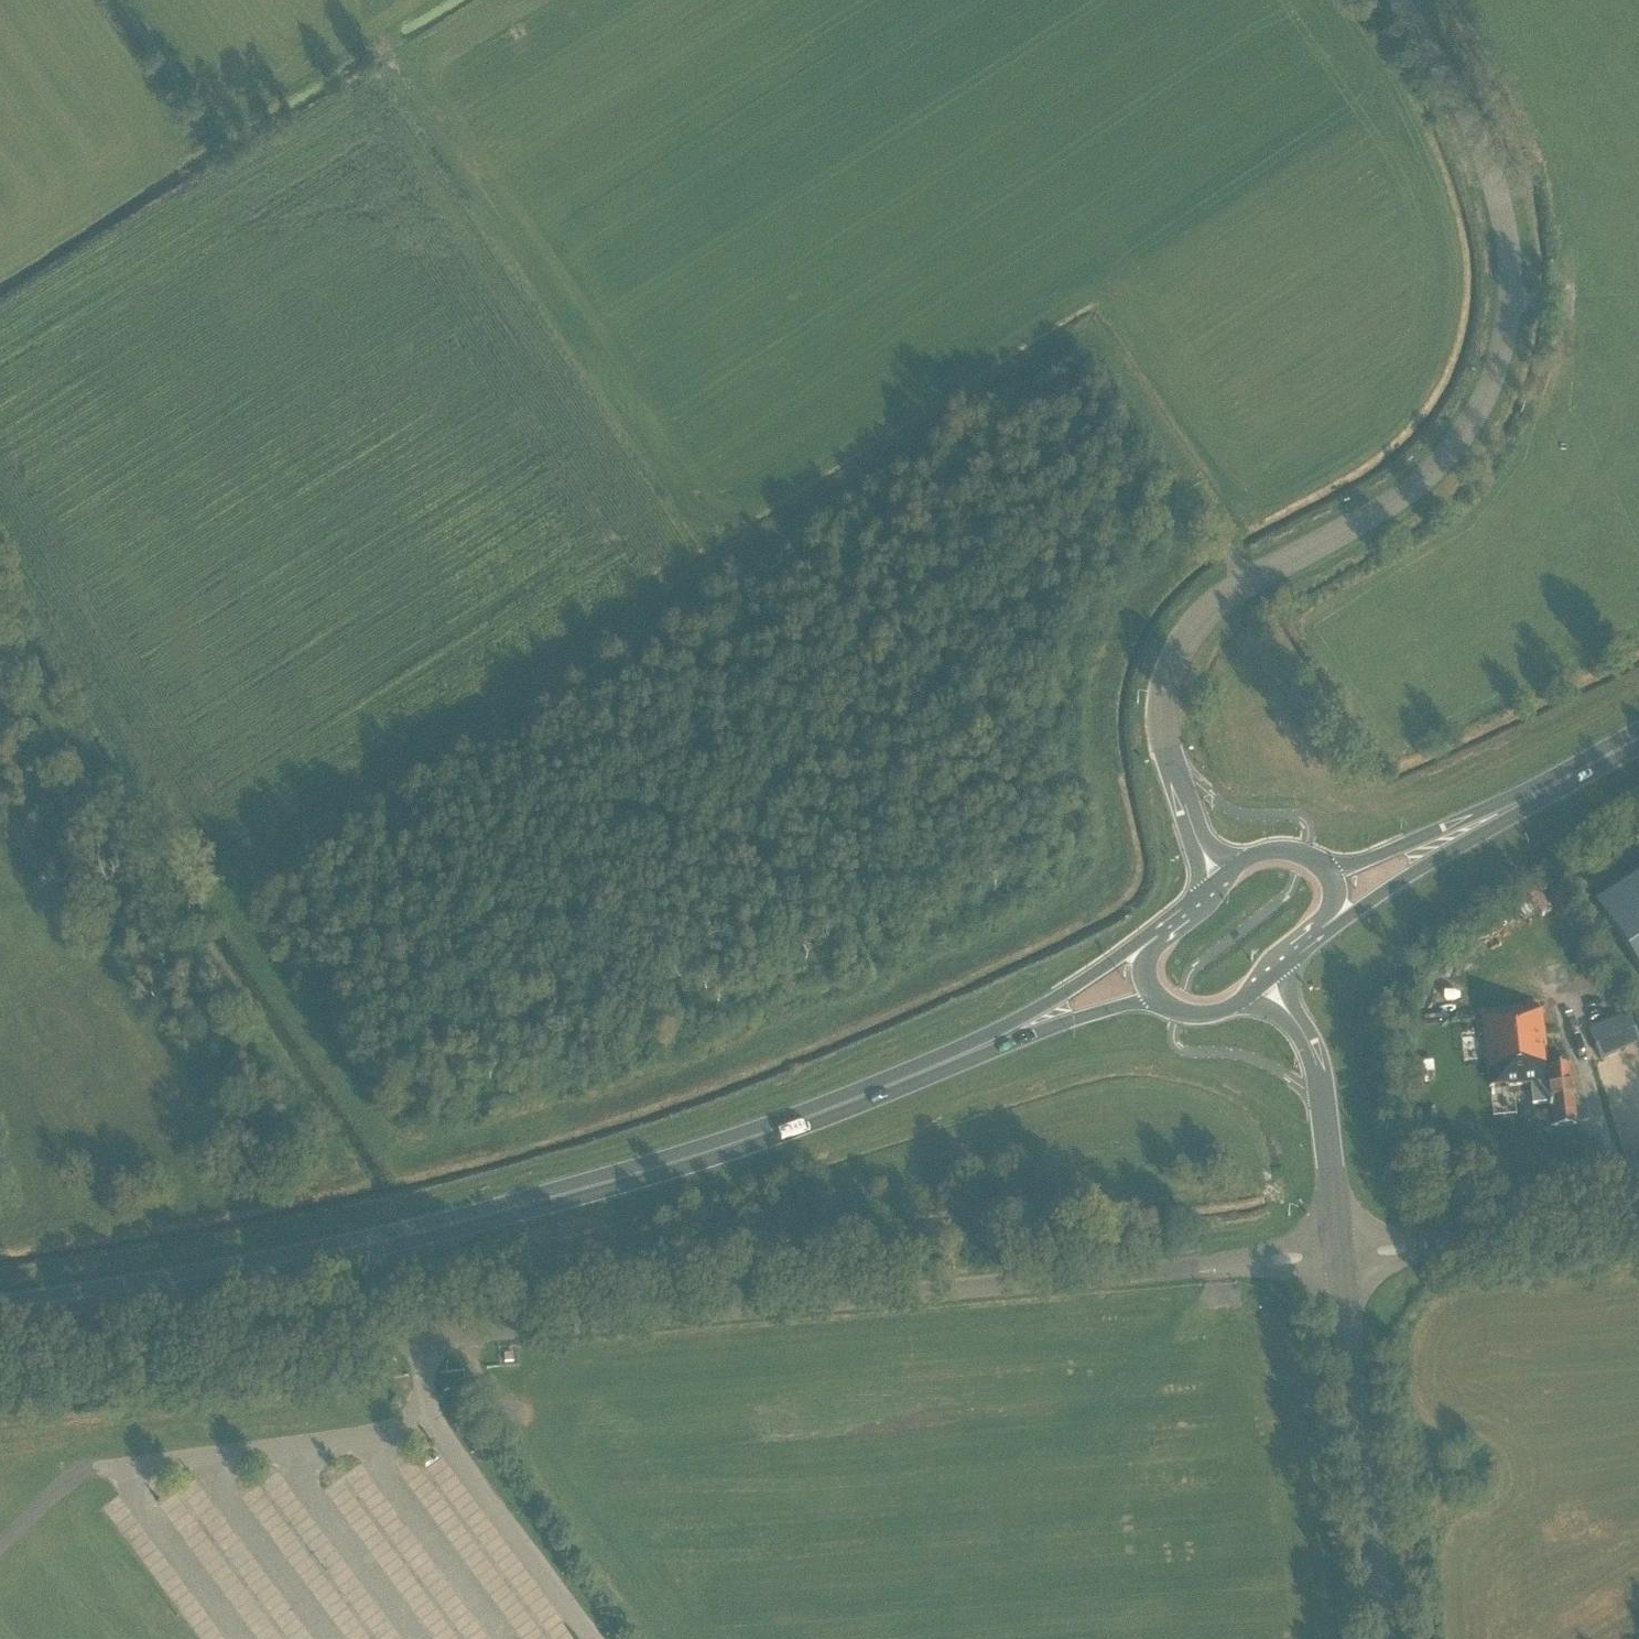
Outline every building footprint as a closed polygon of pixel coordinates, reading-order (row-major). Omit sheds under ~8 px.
[(1598,913),(1638,979),(1638,887),(1598,913)] [(1570,1069),(1549,1071),(1542,1011),(1482,1018),(1490,1089),(1509,1087),(1509,1088),(1531,1085),(1533,1106),(1552,1104),(1555,1128),(1577,1125),(1570,1069)]
